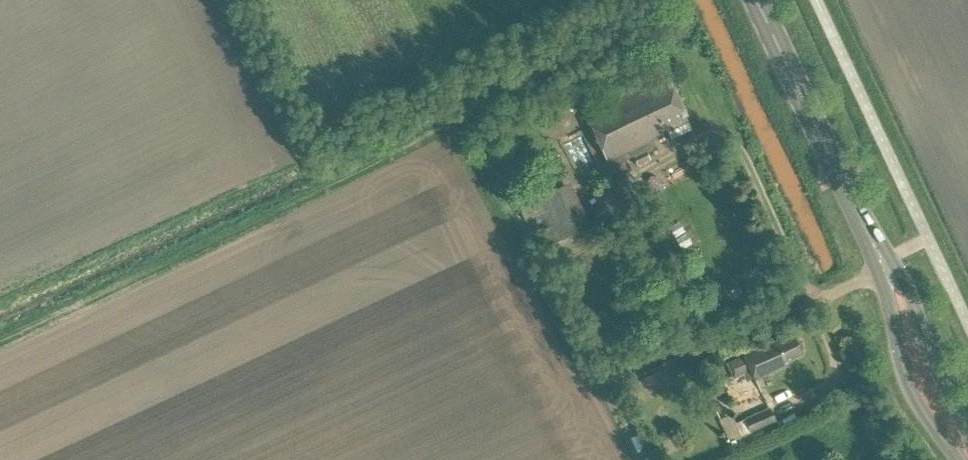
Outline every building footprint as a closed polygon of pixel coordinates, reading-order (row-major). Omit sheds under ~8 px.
[(611,91),(645,163),(650,160),(646,152),(656,147),(651,138),(667,131),(671,141),(692,131),(690,126),(671,86),(655,94),(651,85),(649,86),(644,74),(611,91)] [(608,162),(611,168),(633,158),(637,166),(645,163),(611,91),(581,105),(580,105),(607,162),(608,162)] [(569,179),(516,205),(538,251),(590,224),(569,179)] [(744,356),(728,363),(734,380),(751,372),(755,381),(785,367),(784,364),(801,356),(800,354),(803,348),(799,341),(794,340),(793,338),(776,346),(774,343),(744,356)] [(734,425),(741,440),(776,423),(769,408),(734,425)]
